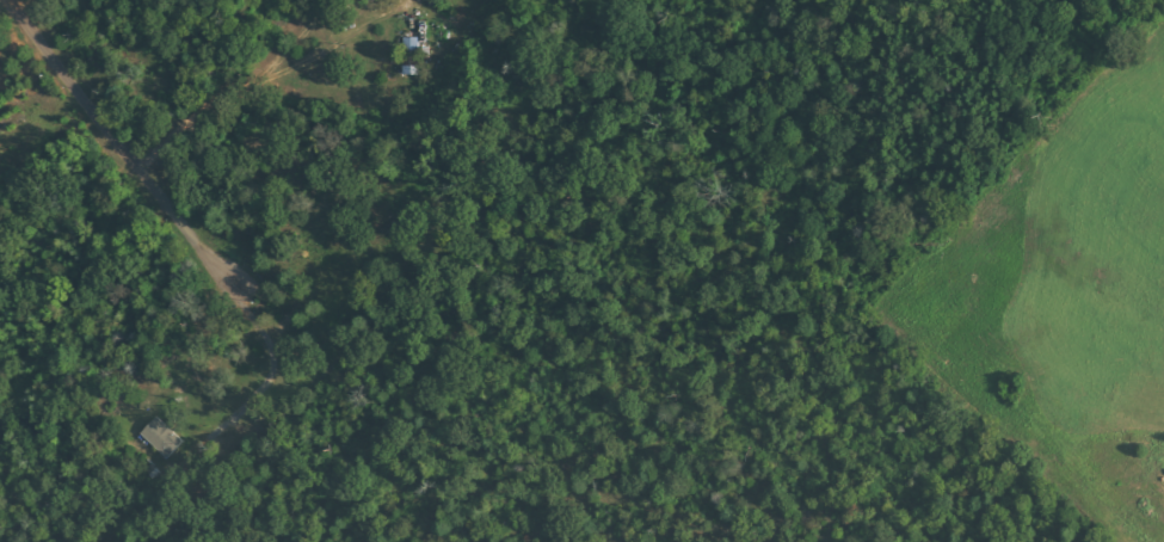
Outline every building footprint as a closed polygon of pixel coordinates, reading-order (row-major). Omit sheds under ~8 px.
[(406,37),(405,75),(421,75),(422,38),(406,37)] [(144,432),(168,459),(186,443),(161,417),(144,432)]
